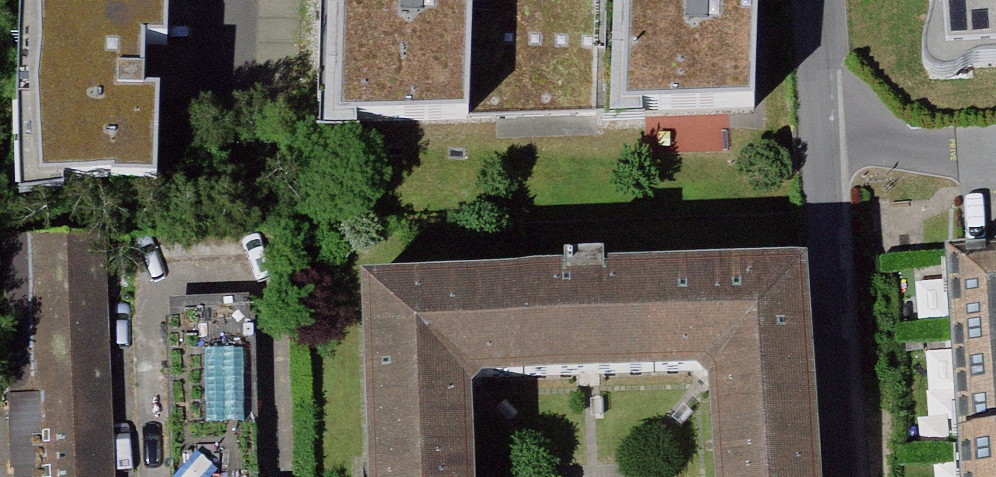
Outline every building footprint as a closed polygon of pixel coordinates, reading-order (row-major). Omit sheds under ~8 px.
[(161,191),(167,0),(27,0),(21,187),(161,191)] [(344,111),(390,111),(390,98),(489,98),(489,84),(489,0),(344,0),(344,111)] [(489,84),(624,84),(624,0),(489,0),(489,84)] [(624,84),(624,99),(669,100),(669,87),(768,87),(768,0),(624,0),(624,84)] [(966,0),(989,1),(989,46),(995,46),(995,0),(966,0)] [(13,476),(117,476),(107,241),(3,245),(11,432),(13,476)] [(373,476),(471,476),(467,388),(478,374),(691,368),(714,392),(721,476),(818,476),(802,251),(363,265),(373,476)] [(995,452),(995,270),(950,273),(962,454),(995,452)] [(255,313),(166,317),(172,476),(261,476),(255,313)] [(963,476),(995,476),(995,452),(962,454),(963,476)]
